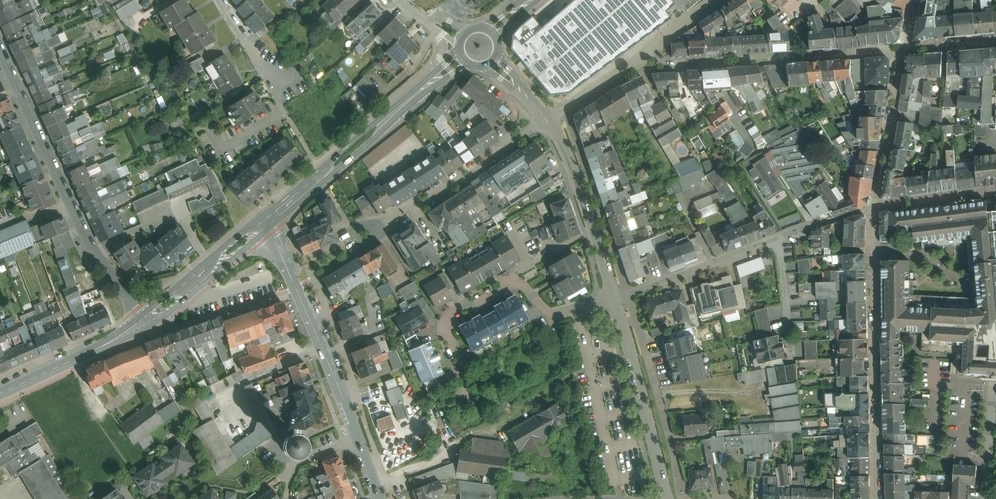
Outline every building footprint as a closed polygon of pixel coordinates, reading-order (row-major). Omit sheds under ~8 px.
[(15,5),(12,0),(0,0),(0,12),(15,5)] [(18,4),(20,9),(23,14),(31,10),(29,4),(27,0),(26,0),(18,4)] [(116,12),(121,21),(140,9),(136,0),(135,0),(116,12)] [(184,0),(179,0),(160,12),(170,29),(175,26),(192,55),(215,41),(197,11),(193,14),(184,0)] [(258,0),(236,0),(237,2),(236,3),(236,4),(237,4),(239,6),(237,9),(238,9),(239,8),(245,15),(244,16),(244,17),(245,17),(247,20),(245,22),(245,23),(247,21),(251,26),(249,27),(255,34),(256,33),(265,25),(274,17),(258,0)] [(322,8),(328,14),(325,16),(331,24),(338,18),(358,0),(330,0),(322,8)] [(541,28),(532,17),(520,28),(512,36),(511,49),(550,96),(569,93),(672,19),(666,12),(675,5),(671,0),(574,0),(541,28)] [(720,9),(725,19),(725,20),(728,18),(736,13),(737,15),(740,19),(747,14),(746,13),(750,9),(745,0),(733,0),(720,9)] [(750,9),(756,18),(765,12),(757,1),(759,0),(745,0),(750,9)] [(826,0),(824,0),(820,4),(830,14),(837,13),(826,0)] [(851,0),(849,0),(837,13),(846,23),(851,22),(857,16),(862,10),(860,8),(851,0)] [(860,8),(862,7),(867,1),(865,0),(851,0),(860,8)] [(881,5),(887,12),(892,13),(892,9),(891,8),(892,3),(894,4),(895,0),(877,0),(881,5)] [(966,8),(969,12),(969,14),(963,14),(962,0),(955,0),(955,1),(955,15),(957,37),(976,35),(974,14),(973,0),(966,0),(966,8)] [(974,14),(976,35),(994,33),(993,13),(992,8),(991,0),(982,0),(983,10),(987,10),(987,13),(974,14)] [(936,17),(928,17),(927,14),(926,14),(928,2),(921,1),(913,41),(938,38),(936,17)] [(955,1),(938,2),(937,4),(936,17),(938,38),(957,37),(955,15),(955,1)] [(372,3),(350,23),(357,30),(361,27),(364,31),(382,14),(377,9),(377,8),(372,3)] [(0,12),(0,24),(13,18),(12,16),(14,12),(20,9),(18,4),(15,5),(0,12)] [(887,12),(881,5),(868,7),(870,25),(872,45),(897,43),(900,39),(904,18),(894,19),(893,19),(887,12)] [(99,6),(89,10),(93,20),(103,15),(99,6)] [(720,9),(707,18),(714,27),(717,25),(725,19),(720,9)] [(904,11),(896,9),(894,19),(904,18),(904,11)] [(34,16),(32,12),(24,16),(28,26),(37,22),(34,16)] [(773,12),(758,21),(760,25),(768,21),(767,20),(775,15),(773,12)] [(736,13),(728,18),(729,20),(731,20),(732,22),(735,21),(733,18),(737,15),(736,13)] [(837,13),(830,14),(832,25),(846,23),(837,13)] [(825,30),(820,14),(809,17),(814,31),(810,32),(810,50),(819,50),(829,49),(837,49),(833,29),(825,30)] [(786,33),(775,15),(767,20),(768,21),(775,31),(777,31),(777,33),(766,34),(767,36),(769,52),(788,51),(786,33)] [(870,25),(862,27),(863,23),(857,16),(851,22),(854,26),(855,26),(856,28),(861,46),(872,45),(870,25)] [(331,24),(328,27),(332,32),(342,23),(338,18),(331,24)] [(704,34),(708,31),(714,28),(714,27),(707,18),(699,24),(702,30),(704,34)] [(394,19),(378,35),(391,47),(404,34),(407,31),(394,19)] [(15,20),(1,26),(6,36),(19,29),(15,20)] [(37,22),(28,26),(33,35),(41,31),(37,22)] [(740,23),(733,26),(735,30),(738,37),(745,37),(740,23)] [(699,24),(689,30),(692,35),(693,35),(702,30),(699,24)] [(265,25),(256,33),(260,38),(269,31),(265,25)] [(854,26),(833,29),(837,49),(861,46),(856,28),(855,26),(854,26)] [(41,31),(46,40),(64,32),(65,32),(62,27),(48,32),(47,29),(41,31)] [(717,27),(714,28),(714,39),(715,39),(715,55),(730,54),(730,38),(729,38),(720,38),(719,27),(717,27)] [(19,29),(6,36),(10,45),(24,39),(19,29)] [(41,31),(33,35),(37,44),(46,40),(41,31)] [(708,31),(704,34),(704,39),(705,55),(715,55),(715,39),(714,39),(709,39),(709,33),(708,31)] [(68,40),(64,32),(46,40),(49,48),(68,40)] [(371,33),(360,43),(365,49),(376,38),(371,33)] [(416,47),(404,34),(391,47),(386,52),(393,59),(396,57),(401,62),(416,47)] [(33,35),(24,39),(28,48),(29,48),(37,44),(33,35)] [(704,39),(694,40),(693,35),(692,35),(687,38),(687,40),(688,56),(705,55),(704,39)] [(738,37),(732,38),(731,35),(729,35),(729,38),(730,38),(730,54),(741,54),(738,37)] [(745,37),(738,37),(741,54),(769,52),(767,36),(745,37)] [(24,39),(10,45),(14,54),(28,48),(24,39)] [(46,40),(37,44),(41,53),(50,50),(49,48),(46,40)] [(681,41),(671,43),(672,57),(688,56),(687,40),(681,41)] [(57,51),(60,57),(77,51),(74,44),(57,51)] [(28,48),(14,54),(18,63),(33,57),(29,48),(28,48)] [(983,50),(984,70),(983,86),(982,108),(990,108),(990,75),(995,74),(995,49),(983,50)] [(50,50),(41,53),(43,58),(45,62),(54,59),(50,50)] [(983,50),(961,51),(961,75),(961,78),(972,77),(977,77),(977,86),(972,86),(971,97),(963,97),(959,96),(958,107),(982,109),(982,108),(983,86),(984,70),(983,50)] [(961,51),(948,52),(947,75),(946,83),(949,84),(951,84),(952,83),(953,75),(961,75),(961,51)] [(41,53),(33,57),(35,62),(43,58),(41,53)] [(73,53),(59,58),(61,64),(75,58),(73,53)] [(943,53),(924,54),(926,78),(924,78),(923,96),(931,97),(932,82),(935,82),(935,77),(941,76),(943,53)] [(924,54),(905,55),(907,74),(916,74),(916,79),(919,78),(924,78),(926,78),(924,54)] [(222,56),(214,61),(206,65),(211,73),(213,71),(218,78),(232,69),(227,63),(228,62),(223,55),(222,56)] [(33,57),(18,63),(22,72),(37,66),(35,62),(33,57)] [(202,57),(189,64),(193,70),(205,63),(202,57)] [(886,57),(863,59),(863,65),(866,65),(867,85),(888,84),(889,60),(886,57)] [(863,59),(851,60),(851,75),(853,85),(867,85),(866,65),(863,65),(863,59)] [(851,60),(834,61),(836,81),(846,80),(846,93),(850,101),(857,99),(855,91),(853,85),(851,75),(851,60)] [(834,61),(822,62),(823,82),(829,93),(831,92),(830,90),(833,88),(829,81),(836,81),(834,61)] [(822,62),(808,63),(810,83),(817,82),(827,101),(832,98),(829,93),(823,82),(822,62)] [(808,63),(794,64),(786,64),(763,66),(773,88),(810,85),(808,63)] [(54,64),(39,71),(44,80),(52,77),(60,73),(56,64),(54,64)] [(37,66),(22,72),(29,86),(44,80),(39,71),(37,66)] [(762,82),(757,66),(742,67),(747,84),(749,84),(762,82)] [(742,67),(726,69),(729,87),(735,86),(735,89),(739,88),(739,90),(744,88),(750,100),(751,100),(757,97),(755,93),(749,84),(747,84),(742,67)] [(236,76),(232,69),(218,78),(222,85),(219,86),(224,93),(231,89),(231,88),(239,83),(239,84),(241,83),(236,76)] [(726,69),(701,70),(702,88),(706,96),(711,104),(717,101),(712,93),(711,90),(729,89),(729,87),(726,69)] [(343,70),(338,74),(347,86),(352,82),(343,70)] [(706,96),(702,88),(701,70),(686,71),(688,88),(699,104),(702,109),(711,104),(706,96)] [(699,104),(688,88),(686,71),(676,72),(678,88),(685,88),(688,96),(681,100),(688,111),(697,106),(699,104)] [(676,72),(666,73),(667,89),(669,96),(670,99),(681,98),(678,88),(676,72)] [(60,73),(52,77),(56,85),(64,82),(60,73)] [(666,73),(652,74),(658,90),(667,89),(666,73)] [(907,74),(904,75),(901,94),(901,95),(917,97),(917,95),(918,87),(917,87),(919,78),(916,79),(916,74),(907,74)] [(487,87),(473,76),(467,84),(462,90),(462,91),(476,101),(485,89),(487,87)] [(653,99),(641,76),(633,80),(641,96),(644,103),(645,103),(647,108),(649,107),(650,108),(651,108),(651,106),(648,101),(653,99)] [(47,88),(56,85),(52,77),(44,80),(47,88)] [(374,88),(363,77),(356,85),(366,96),(373,89),(374,88)] [(44,80),(29,86),(33,95),(47,88),(44,80)] [(641,96),(633,80),(620,87),(631,108),(632,109),(640,105),(637,98),(641,96)] [(444,99),(439,95),(432,104),(443,113),(450,105),(450,106),(462,91),(462,90),(467,84),(464,81),(459,87),(455,84),(444,99)] [(68,91),(64,82),(56,85),(60,95),(68,91)] [(60,95),(56,85),(47,88),(52,98),(60,95)] [(620,87),(595,102),(603,121),(605,124),(631,108),(620,87)] [(47,88),(33,95),(37,105),(52,98),(47,88)] [(373,89),(366,96),(369,99),(376,92),(373,89)] [(476,101),(474,104),(479,108),(482,105),(483,103),(489,95),(490,93),(485,89),(476,101)] [(765,89),(755,93),(757,97),(759,100),(769,96),(765,89)] [(888,90),(855,91),(857,99),(866,99),(866,105),(871,105),(886,105),(888,90)] [(742,104),(733,91),(725,95),(736,109),(742,104)] [(71,92),(57,98),(58,102),(62,100),(64,107),(71,104),(75,103),(71,92)] [(255,92),(228,108),(238,125),(265,109),(255,92)] [(948,94),(945,94),(943,107),(958,107),(959,96),(959,95),(948,94)] [(501,104),(489,95),(483,103),(482,105),(497,117),(501,112),(497,109),(501,104)] [(931,97),(923,96),(922,103),(931,105),(931,97)] [(226,97),(217,102),(220,106),(228,101),(226,97)] [(759,100),(757,97),(751,100),(750,100),(748,101),(754,114),(765,109),(759,100)] [(340,98),(332,107),(335,111),(344,102),(340,98)] [(857,99),(850,101),(853,110),(859,108),(857,99)] [(0,103),(0,118),(14,112),(9,100),(1,103),(0,103)] [(53,100),(38,106),(43,116),(57,110),(53,100)] [(916,102),(900,100),(899,111),(908,112),(908,109),(916,111),(917,106),(921,107),(922,103),(916,102)] [(681,135),(671,117),(662,101),(651,108),(650,108),(654,115),(651,117),(646,119),(646,120),(651,129),(661,146),(681,135)] [(603,121),(595,102),(584,109),(590,125),(596,140),(592,130),(598,128),(597,126),(597,124),(603,121)] [(640,105),(632,109),(639,123),(646,120),(646,119),(639,106),(645,103),(644,103),(640,105)] [(647,108),(645,103),(639,106),(646,119),(651,117),(654,115),(650,108),(649,107),(647,108)] [(73,108),(71,104),(64,107),(62,108),(65,117),(70,114),(73,108)] [(443,113),(432,104),(426,111),(437,120),(443,113)] [(474,104),(465,114),(470,118),(477,110),(479,108),(474,104)] [(497,117),(482,105),(479,108),(477,110),(493,123),(497,117)] [(886,105),(871,105),(870,111),(860,110),(862,117),(883,118),(886,105)] [(697,106),(688,111),(690,118),(696,114),(694,111),(698,108),(697,106)] [(680,115),(675,107),(670,111),(674,118),(680,115)] [(719,108),(713,112),(721,125),(725,131),(733,125),(721,107),(719,108)] [(42,116),(48,127),(63,120),(66,119),(65,117),(62,108),(57,110),(43,116),(42,116)] [(853,110),(849,111),(851,115),(853,120),(861,117),(862,117),(860,110),(859,108),(853,110)] [(990,108),(982,108),(982,109),(982,114),(981,124),(986,124),(991,124),(992,108),(990,108)] [(584,109),(575,115),(573,119),(578,134),(579,134),(582,145),(589,143),(585,130),(585,131),(584,128),(590,125),(584,109)] [(943,112),(921,109),(919,127),(925,127),(933,127),(942,126),(943,112)] [(0,118),(0,121),(2,125),(5,132),(21,126),(14,112),(0,118)] [(716,129),(721,125),(713,112),(707,116),(716,129)] [(437,120),(434,124),(441,134),(446,131),(452,126),(443,113),(437,120)] [(89,128),(90,127),(85,115),(76,119),(76,121),(81,131),(89,128)] [(458,115),(453,118),(456,123),(461,119),(458,115)] [(862,117),(861,117),(861,129),(859,129),(859,133),(856,132),(848,132),(842,132),(847,141),(880,141),(883,118),(862,117)] [(461,119),(456,123),(468,138),(472,135),(470,132),(461,119)] [(63,120),(48,127),(54,142),(69,136),(70,136),(66,125),(63,120)] [(646,120),(639,123),(644,132),(651,129),(646,120)] [(66,125),(70,136),(81,131),(76,121),(66,125)] [(603,121),(597,124),(597,126),(598,128),(600,133),(607,129),(605,124),(603,121)] [(913,124),(900,121),(895,150),(907,150),(923,153),(925,145),(910,142),(913,124)] [(90,127),(89,128),(91,134),(81,138),(84,144),(85,143),(95,139),(106,134),(101,122),(90,127)] [(470,132),(472,135),(483,149),(498,139),(486,122),(470,132)] [(792,125),(794,131),(800,129),(798,122),(792,125)] [(843,122),(839,124),(837,124),(842,132),(848,132),(843,122)] [(986,124),(981,124),(975,125),(974,137),(987,136),(986,124)] [(407,125),(383,141),(385,144),(390,150),(413,134),(407,125)] [(721,125),(716,129),(720,136),(726,132),(725,131),(721,125)] [(733,125),(725,131),(726,132),(731,141),(739,135),(733,125)] [(953,125),(943,125),(943,134),(946,133),(953,133),(953,125)] [(0,134),(0,136),(12,162),(33,153),(21,126),(5,132),(0,134)] [(933,127),(925,127),(924,134),(927,134),(926,141),(933,141),(933,127)] [(81,131),(70,136),(69,136),(72,141),(81,137),(81,138),(91,134),(89,128),(81,131)] [(830,179),(798,130),(783,137),(798,161),(815,186),(816,188),(826,182),(830,179)] [(446,131),(441,134),(445,140),(450,137),(446,131)] [(953,133),(946,133),(947,151),(954,150),(953,133)] [(468,138),(463,141),(475,156),(484,151),(483,149),(472,135),(468,138)] [(739,135),(731,141),(738,151),(744,142),(739,135)] [(54,142),(61,155),(75,149),(72,141),(69,136),(54,142)] [(303,158),(285,137),(229,185),(246,206),(303,158)] [(457,146),(450,137),(445,140),(452,149),(457,146)] [(798,197),(782,172),(798,161),(783,137),(760,148),(793,200),(798,197)] [(85,143),(88,150),(89,149),(91,156),(101,152),(95,139),(85,143)] [(608,139),(598,142),(600,147),(603,145),(604,147),(611,145),(609,139),(608,139)] [(475,156),(463,141),(457,146),(452,149),(463,164),(475,156)] [(880,141),(847,141),(850,146),(851,146),(861,146),(860,148),(878,149),(880,141)] [(598,142),(583,148),(587,160),(602,154),(602,155),(608,152),(607,150),(606,149),(601,151),(600,147),(598,142)] [(85,143),(84,144),(75,149),(78,155),(88,150),(85,143)] [(439,153),(433,145),(432,143),(430,145),(431,147),(427,149),(432,156),(433,157),(439,153)] [(534,143),(520,153),(527,163),(535,176),(551,166),(535,143),(534,143)] [(385,144),(362,160),(368,169),(391,153),(390,150),(385,144)] [(61,157),(66,167),(81,161),(78,155),(75,149),(61,155),(61,157)] [(88,150),(78,155),(81,161),(91,156),(89,149),(88,150)] [(519,150),(507,158),(515,170),(527,163),(520,153),(519,150)] [(614,150),(608,152),(613,163),(619,161),(614,150)] [(878,151),(862,150),(859,165),(875,166),(878,151)] [(895,150),(892,150),(889,168),(904,170),(907,150),(895,150)] [(954,150),(947,151),(947,157),(942,157),(942,170),(943,180),(942,180),(943,191),(957,189),(955,172),(955,168),(954,150)] [(450,151),(436,161),(445,174),(446,175),(461,165),(450,151)] [(33,153),(12,162),(22,185),(43,176),(33,153)] [(602,154),(587,160),(591,171),(606,166),(602,155),(602,154)] [(937,154),(932,154),(931,165),(930,171),(928,193),(943,191),(942,180),(943,180),(942,170),(936,171),(936,168),(937,168),(938,168),(938,167),(937,154)] [(852,155),(847,157),(851,168),(856,165),(854,158),(852,155)] [(988,155),(988,158),(983,159),(983,156),(975,157),(976,187),(995,185),(995,155),(988,155)] [(201,156),(167,172),(173,184),(178,182),(208,168),(201,156)] [(432,156),(407,172),(419,191),(445,174),(436,161),(433,157),(432,156)] [(85,165),(68,173),(75,188),(92,181),(92,180),(101,176),(101,177),(110,173),(121,168),(117,157),(98,165),(101,171),(90,176),(86,168),(85,165)] [(783,184),(765,157),(752,165),(754,168),(749,171),(754,179),(759,175),(763,182),(758,185),(765,196),(783,184)] [(972,170),(955,172),(957,189),(976,187),(975,157),(975,161),(971,162),(972,170)] [(515,170),(507,158),(498,164),(505,176),(515,170)] [(695,159),(679,166),(684,176),(685,176),(698,171),(701,169),(695,159)] [(709,159),(703,161),(707,171),(713,169),(709,159)] [(619,161),(613,163),(616,170),(618,174),(624,172),(619,161)] [(798,161),(782,172),(798,197),(802,195),(815,186),(798,161)] [(101,171),(98,165),(97,163),(86,168),(90,176),(101,171)] [(507,178),(512,184),(506,188),(504,189),(502,191),(511,205),(529,194),(541,186),(535,176),(527,163),(515,170),(505,176),(507,178)] [(498,164),(488,171),(496,182),(500,179),(505,176),(498,164)] [(920,176),(906,178),(908,196),(928,193),(930,171),(931,165),(920,164),(920,176)] [(859,165),(858,165),(857,170),(853,170),(853,173),(855,175),(857,176),(857,178),(873,179),(875,166),(859,165)] [(606,166),(591,171),(595,183),(610,177),(610,178),(618,175),(618,174),(616,170),(611,172),(609,173),(606,166)] [(227,201),(211,167),(208,168),(178,182),(183,193),(207,183),(209,182),(213,192),(218,204),(227,201)] [(121,168),(110,173),(112,177),(113,180),(120,177),(125,175),(121,168)] [(889,168),(887,168),(881,199),(895,197),(895,179),(896,172),(903,174),(904,170),(889,168)] [(496,182),(488,171),(478,178),(487,191),(484,193),(488,201),(492,198),(497,194),(491,185),(496,182)] [(698,171),(685,176),(684,176),(678,178),(682,188),(701,181),(700,178),(698,171)] [(407,172),(382,188),(392,203),(395,207),(419,191),(407,172)] [(629,183),(624,172),(618,174),(618,175),(623,185),(629,183)] [(903,174),(896,172),(895,179),(895,197),(908,196),(906,178),(902,178),(903,174)] [(110,173),(101,177),(104,183),(104,184),(113,180),(112,177),(110,173)] [(43,176),(22,185),(21,185),(32,211),(40,208),(41,211),(56,205),(43,176)] [(101,176),(92,180),(92,181),(95,187),(104,183),(101,177),(101,176)] [(610,177),(595,183),(599,194),(614,189),(610,178),(610,177)] [(857,178),(851,177),(849,193),(853,199),(858,209),(869,205),(873,179),(857,178)] [(492,198),(488,201),(484,193),(487,191),(478,178),(470,184),(479,197),(492,216),(500,211),(497,206),(492,198)] [(512,184),(507,178),(502,182),(504,186),(506,188),(512,184)] [(678,178),(669,182),(675,194),(683,191),(682,188),(678,178)] [(748,216),(728,186),(724,179),(714,185),(726,203),(729,201),(733,206),(727,209),(724,210),(732,224),(748,216)] [(95,187),(92,181),(75,188),(81,200),(97,193),(95,187)] [(115,184),(116,186),(119,194),(126,191),(122,181),(115,184)] [(173,184),(165,188),(169,199),(169,200),(183,193),(178,182),(173,184)] [(853,199),(841,204),(826,182),(816,188),(831,212),(834,217),(858,209),(853,199)] [(637,183),(632,184),(636,194),(641,192),(637,183)] [(471,186),(443,204),(457,224),(468,241),(478,236),(474,230),(467,220),(471,218),(467,212),(474,208),(484,224),(483,225),(487,231),(498,225),(492,216),(479,197),(470,184),(471,186)] [(379,185),(365,194),(372,204),(378,213),(392,203),(382,188),(379,185)] [(116,186),(107,190),(108,193),(110,198),(119,194),(116,186)] [(541,186),(529,194),(531,199),(533,197),(536,201),(546,196),(541,186)] [(816,188),(815,186),(802,195),(809,204),(806,206),(807,208),(807,209),(809,212),(810,212),(814,218),(831,212),(816,188)] [(165,188),(133,202),(137,214),(169,199),(165,188)] [(599,194),(603,206),(624,198),(623,194),(617,197),(614,189),(599,194)] [(197,199),(188,202),(192,213),(218,204),(213,192),(210,201),(203,196),(199,200),(197,199)] [(97,193),(81,200),(85,210),(101,202),(99,196),(97,193)] [(108,193),(101,196),(101,195),(99,196),(101,202),(105,201),(110,198),(108,193)] [(119,194),(110,198),(112,201),(114,205),(123,201),(119,194)] [(365,194),(355,201),(361,211),(372,204),(365,194)] [(502,202),(497,194),(492,198),(497,206),(502,202)] [(342,219),(329,195),(322,199),(323,200),(319,202),(320,204),(326,217),(330,225),(342,219)] [(710,195),(693,202),(696,209),(712,202),(710,195)] [(624,198),(603,206),(608,219),(623,213),(622,208),(632,204),(629,196),(624,198)] [(567,199),(550,205),(556,223),(573,217),(567,199)] [(727,209),(722,199),(719,201),(724,210),(727,209)] [(765,213),(758,201),(752,205),(760,216),(765,213)] [(967,242),(995,239),(995,205),(990,206),(987,206),(987,201),(963,204),(967,242)] [(101,202),(85,210),(90,221),(92,221),(107,214),(104,207),(101,202)] [(320,204),(312,209),(318,222),(320,221),(319,220),(326,217),(320,204)] [(443,204),(428,214),(438,229),(442,226),(446,232),(448,231),(457,224),(443,204)] [(933,208),(938,246),(967,242),(963,204),(933,208)] [(938,246),(933,208),(891,213),(890,213),(890,232),(913,229),(914,242),(922,241),(922,247),(938,246)] [(890,211),(881,213),(881,242),(891,242),(890,234),(890,232),(890,213),(890,211)] [(107,214),(92,221),(98,234),(100,233),(104,241),(123,231),(118,219),(113,222),(109,213),(107,214)] [(623,213),(608,219),(613,236),(629,230),(623,213)] [(765,213),(760,216),(753,219),(755,222),(754,222),(760,239),(761,238),(761,239),(767,236),(775,233),(770,219),(765,213)] [(61,215),(40,224),(47,240),(52,237),(59,234),(68,231),(61,215)] [(863,215),(855,216),(845,219),(844,246),(865,247),(866,246),(865,246),(865,239),(866,239),(866,238),(866,235),(866,234),(866,231),(866,230),(866,219),(867,219),(867,218),(865,215),(864,215),(863,215)] [(326,217),(319,220),(320,221),(322,226),(311,230),(312,233),(319,248),(337,240),(330,225),(326,217)] [(556,223),(551,224),(558,243),(569,239),(568,238),(579,234),(573,217),(556,223)] [(0,232),(0,258),(34,244),(35,245),(47,240),(40,224),(30,228),(27,220),(0,232)] [(695,233),(689,222),(683,225),(688,236),(695,233)] [(754,222),(737,228),(743,245),(760,239),(754,222)] [(414,223),(392,237),(413,271),(429,260),(433,265),(441,261),(429,242),(427,243),(414,223)] [(457,224),(448,231),(458,246),(468,241),(457,224)] [(831,224),(815,230),(815,232),(812,232),(810,236),(810,239),(812,239),(812,248),(824,248),(824,250),(831,250),(831,224)] [(150,242),(140,251),(144,257),(140,259),(145,265),(143,266),(150,274),(159,267),(162,269),(167,265),(173,272),(178,267),(177,264),(188,254),(190,256),(197,251),(180,225),(154,248),(150,242)] [(483,225),(474,230),(478,236),(487,231),(483,225)] [(298,226),(292,229),(297,240),(303,237),(300,230),(298,226)] [(309,226),(300,230),(303,237),(297,240),(303,255),(319,248),(312,233),(311,230),(309,226)] [(646,228),(639,231),(642,241),(650,238),(646,228)] [(737,228),(726,233),(724,228),(714,232),(719,245),(722,244),(726,252),(743,245),(737,228)] [(629,230),(613,236),(614,237),(618,249),(618,251),(634,245),(629,230)] [(65,250),(75,246),(68,231),(59,234),(65,250)] [(716,244),(709,231),(703,234),(709,247),(716,244)] [(65,250),(59,234),(52,237),(56,248),(54,249),(67,289),(77,285),(65,250)] [(493,246),(463,263),(462,261),(448,269),(461,292),(474,285),(474,286),(507,267),(519,260),(506,236),(492,244),(493,246)] [(696,237),(689,239),(691,244),(694,252),(703,249),(696,237)] [(650,238),(642,241),(645,249),(646,252),(654,249),(652,244),(650,238)] [(892,297),(882,297),(882,335),(882,339),(882,340),(899,340),(899,336),(899,331),(923,332),(922,351),(960,354),(963,354),(962,374),(995,376),(995,239),(967,242),(969,272),(975,271),(978,299),(910,295),(892,297)] [(123,240),(114,247),(117,251),(127,245),(123,240)] [(114,253),(124,268),(134,262),(135,263),(140,259),(144,257),(140,251),(133,241),(127,245),(117,251),(114,253)] [(634,245),(618,251),(623,265),(631,262),(639,259),(639,258),(637,252),(645,249),(642,241),(637,244),(635,246),(634,245)] [(32,257),(40,253),(37,244),(28,248),(32,257)] [(390,256),(382,244),(370,251),(379,267),(380,267),(382,271),(385,275),(397,267),(390,256)] [(691,244),(678,249),(684,265),(697,260),(694,252),(691,244)] [(677,246),(662,251),(669,270),(684,265),(678,249),(677,246)] [(452,249),(445,252),(448,257),(455,254),(452,249)] [(645,249),(637,252),(639,258),(655,252),(654,249),(646,252),(645,249)] [(370,251),(357,259),(367,275),(369,273),(371,277),(382,271),(380,267),(379,267),(370,251)] [(655,252),(639,258),(639,259),(641,264),(649,261),(652,268),(659,264),(655,252)] [(574,253),(549,267),(559,283),(553,286),(561,299),(585,285),(578,273),(583,270),(574,253)] [(865,254),(843,255),(844,264),(840,264),(839,264),(839,271),(849,271),(865,270),(865,254)] [(761,257),(736,266),(739,278),(765,268),(761,257)] [(810,258),(798,260),(799,273),(811,272),(810,258)] [(357,259),(336,272),(346,288),(365,277),(368,282),(370,281),(367,275),(357,259)] [(631,262),(636,279),(645,276),(641,264),(639,259),(631,262)] [(882,279),(892,279),(892,261),(882,261),(882,279)] [(892,297),(910,295),(910,261),(892,261),(892,279),(892,297)] [(636,279),(631,262),(623,265),(629,281),(636,279)] [(837,271),(825,271),(826,282),(866,281),(865,270),(849,271),(849,275),(838,275),(837,271)] [(336,272),(325,279),(331,288),(330,289),(333,294),(331,295),(332,296),(330,297),(334,304),(336,303),(337,304),(350,296),(346,288),(336,272)] [(452,288),(443,272),(437,275),(439,278),(447,291),(452,288)] [(732,287),(730,276),(721,278),(722,280),(714,282),(721,311),(722,314),(739,310),(735,296),(732,287)] [(439,278),(432,282),(431,285),(426,288),(436,307),(441,304),(442,302),(450,297),(447,291),(439,278)] [(892,279),(882,279),(882,297),(892,297),(892,279)] [(826,282),(817,282),(817,293),(817,299),(821,299),(835,298),(835,290),(847,290),(848,303),(867,303),(866,281),(826,282)] [(388,282),(376,288),(382,299),(393,293),(388,282)] [(414,282),(399,290),(405,300),(420,292),(414,282)] [(708,284),(706,283),(701,284),(700,286),(700,289),(697,290),(699,301),(702,312),(711,310),(712,313),(721,311),(714,282),(708,284)] [(817,282),(799,283),(799,294),(817,293),(817,282)] [(741,284),(732,287),(735,296),(743,294),(741,284)] [(63,291),(67,302),(81,296),(78,288),(77,285),(67,289),(63,291)] [(697,290),(690,292),(693,303),(699,301),(697,290)] [(682,291),(648,300),(652,315),(675,309),(679,323),(684,321),(683,321),(688,320),(687,316),(686,314),(687,314),(685,306),(682,291)] [(743,294),(735,296),(739,310),(746,308),(743,294)] [(514,295),(506,300),(506,301),(503,303),(503,302),(494,307),(496,310),(507,329),(508,331),(528,319),(514,295)] [(81,296),(67,302),(76,321),(87,316),(84,306),(81,296)] [(423,297),(409,305),(412,310),(418,307),(421,311),(429,307),(423,297)] [(835,298),(821,299),(821,307),(835,306),(835,298)] [(34,305),(38,316),(59,306),(56,299),(47,303),(46,300),(34,305)] [(283,302),(256,311),(263,330),(264,330),(277,326),(280,335),(281,334),(285,333),(285,334),(289,333),(288,332),(293,330),(283,302)] [(867,303),(848,303),(848,308),(844,308),(845,313),(848,312),(848,319),(867,319),(867,303)] [(685,306),(687,314),(686,314),(687,316),(696,314),(693,304),(685,306)] [(59,306),(38,316),(42,325),(63,315),(60,306),(59,306)] [(835,306),(821,307),(821,321),(830,320),(836,320),(835,306)] [(412,310),(396,319),(404,333),(406,332),(406,333),(418,327),(427,322),(421,311),(418,307),(412,310)] [(106,308),(87,316),(93,332),(112,324),(106,308)] [(766,308),(754,311),(761,339),(774,336),(766,308)] [(496,310),(481,318),(491,337),(507,329),(496,310)] [(256,311),(223,323),(226,334),(226,335),(229,348),(245,343),(266,335),(264,330),(263,330),(256,311)] [(696,314),(687,316),(688,320),(683,321),(684,321),(686,329),(693,327),(699,326),(696,314)] [(356,315),(340,321),(346,340),(363,334),(356,315)] [(471,321),(468,322),(467,322),(459,326),(473,351),(493,339),(491,337),(481,318),(479,315),(471,320),(471,321)] [(38,316),(27,320),(31,329),(42,325),(38,316)] [(76,321),(66,325),(73,341),(93,332),(87,316),(76,321)] [(221,317),(207,322),(213,339),(218,337),(226,335),(226,334),(223,323),(221,317)] [(867,319),(848,319),(849,329),(851,329),(867,329),(867,319)] [(31,329),(27,320),(17,325),(20,334),(27,331),(31,329)] [(836,320),(830,320),(830,330),(842,329),(842,325),(840,325),(840,320),(836,320)] [(794,330),(804,329),(803,321),(794,321),(794,330)] [(207,322),(194,326),(200,344),(205,342),(213,339),(207,322)] [(17,325),(6,330),(10,338),(20,334),(17,325)] [(194,326),(181,331),(187,348),(195,346),(200,344),(194,326)] [(277,326),(264,330),(266,335),(270,346),(283,341),(281,334),(280,335),(277,326)] [(62,327),(45,334),(45,335),(51,351),(68,344),(62,327)] [(418,327),(406,333),(406,332),(404,333),(404,334),(401,335),(405,341),(405,340),(416,334),(420,332),(418,327)] [(663,327),(650,331),(652,338),(661,336),(665,335),(663,327)] [(686,329),(674,332),(676,339),(663,342),(667,361),(669,360),(696,354),(693,341),(696,340),(693,327),(686,329)] [(867,329),(851,329),(851,334),(834,335),(835,339),(868,338),(867,329)] [(10,338),(6,330),(5,330),(0,332),(0,343),(10,338)] [(27,331),(20,334),(24,344),(30,342),(28,337),(29,337),(27,331)] [(181,331),(170,335),(176,352),(181,350),(187,348),(181,331)] [(665,335),(661,336),(663,342),(676,339),(674,332),(665,335)] [(416,334),(405,340),(409,350),(421,345),(416,334)] [(45,335),(35,340),(41,355),(51,351),(45,335)] [(176,352),(170,335),(159,339),(165,356),(169,354),(176,352)] [(266,335),(245,343),(249,355),(239,359),(246,378),(277,367),(270,346),(266,335)] [(761,339),(752,341),(756,359),(759,358),(760,363),(765,362),(783,358),(784,358),(783,353),(786,352),(783,341),(780,342),(778,335),(761,339)] [(228,360),(221,339),(219,340),(218,337),(213,339),(216,347),(222,362),(228,360)] [(868,338),(835,339),(835,340),(840,340),(840,344),(838,344),(838,353),(841,353),(841,358),(864,358),(868,358),(868,338)] [(159,339),(144,344),(150,361),(156,359),(165,356),(159,339)] [(216,347),(213,339),(205,342),(206,344),(207,344),(210,349),(216,347)] [(30,342),(24,344),(31,360),(41,355),(35,340),(30,342)] [(817,340),(805,341),(806,360),(818,359),(817,340)] [(882,340),(881,340),(882,351),(904,350),(903,345),(902,344),(899,344),(899,340),(882,340)] [(430,341),(425,343),(424,344),(421,345),(409,350),(408,351),(409,351),(423,382),(422,382),(422,383),(423,383),(435,378),(444,374),(444,373),(443,373),(437,360),(440,359),(438,354),(435,355),(430,342),(430,341)] [(206,344),(205,342),(200,344),(208,359),(208,358),(213,356),(210,349),(207,344),(206,344)] [(377,343),(351,353),(356,365),(372,359),(375,357),(381,355),(382,354),(377,343)] [(24,344),(14,349),(20,364),(31,360),(24,344)] [(144,344),(119,352),(103,360),(112,380),(114,386),(154,367),(150,361),(144,344)] [(208,359),(200,344),(195,346),(204,363),(209,361),(208,358),(208,359)] [(14,349),(4,353),(10,369),(20,364),(14,349)] [(386,353),(389,358),(393,370),(404,366),(396,349),(386,353)] [(192,370),(181,350),(176,352),(181,360),(185,367),(188,372),(192,370)] [(904,350),(882,351),(882,371),(900,371),(900,357),(902,357),(904,356),(904,350)] [(181,360),(176,352),(169,354),(171,359),(173,358),(176,364),(181,360)] [(696,354),(669,360),(674,385),(706,379),(710,378),(704,352),(696,354)] [(10,369),(4,353),(0,355),(0,373),(10,369)] [(228,360),(222,362),(228,376),(236,372),(232,358),(228,360)] [(783,358),(765,362),(767,368),(784,365),(783,358)] [(841,358),(836,358),(836,365),(842,365),(842,377),(844,377),(852,377),(865,376),(864,358),(841,358)] [(163,369),(156,359),(150,361),(154,367),(157,373),(163,369)] [(372,359),(356,365),(361,378),(377,372),(374,364),(373,361),(372,359)] [(112,380),(103,360),(86,368),(89,375),(86,376),(92,389),(93,388),(101,385),(112,380)] [(181,360),(176,364),(177,365),(180,370),(185,367),(181,360)] [(305,362),(289,368),(290,373),(293,379),(309,374),(305,362)] [(772,404),(773,409),(799,405),(797,377),(796,369),(796,364),(784,365),(767,368),(766,369),(768,381),(770,394),(771,402),(772,404)] [(177,365),(172,369),(177,378),(183,375),(180,370),(177,365)] [(212,366),(202,371),(210,385),(219,380),(212,366)] [(185,367),(180,370),(183,375),(188,372),(185,367)] [(167,376),(163,369),(157,373),(161,380),(162,379),(167,376)] [(768,381),(766,369),(742,373),(744,380),(744,385),(768,381)] [(807,369),(796,369),(797,377),(808,376),(807,369)] [(900,371),(882,371),(883,383),(902,383),(901,371),(900,371)] [(287,374),(275,379),(277,385),(293,380),(293,379),(290,373),(290,375),(287,374)] [(309,374),(293,379),(293,380),(294,384),(297,391),(312,386),(313,386),(309,374)] [(162,379),(174,397),(177,395),(172,388),(175,386),(169,376),(167,376),(162,379)] [(865,376),(852,377),(844,377),(844,383),(851,383),(851,393),(869,392),(868,376),(865,376)] [(385,381),(388,391),(397,387),(394,378),(385,381)] [(435,378),(423,383),(429,396),(440,389),(435,378)] [(256,393),(251,383),(247,385),(250,394),(249,397),(253,409),(263,405),(262,404),(259,398),(256,393)] [(902,383),(883,383),(883,394),(903,395),(903,383),(902,383)] [(294,384),(279,390),(281,397),(292,393),(297,391),(294,384)] [(101,385),(93,388),(96,395),(101,393),(103,389),(101,385)] [(297,391),(292,393),(298,408),(292,412),(290,427),(293,428),(292,435),(295,435),(297,435),(298,435),(300,436),(301,436),(302,429),(304,430),(315,422),(321,410),(312,386),(297,391)] [(849,391),(842,386),(839,386),(839,389),(841,390),(846,394),(849,391)] [(388,391),(386,391),(391,406),(393,405),(398,420),(408,417),(402,401),(404,401),(399,387),(397,387),(388,391)] [(269,394),(259,398),(262,404),(271,400),(269,394)] [(883,394),(883,404),(905,405),(908,405),(909,405),(930,407),(930,400),(904,399),(903,395),(883,394)] [(215,418),(203,396),(192,402),(204,425),(213,419),(215,418)] [(869,398),(848,399),(848,405),(838,402),(836,407),(848,410),(869,408),(869,398)] [(151,402),(119,425),(134,445),(150,433),(164,423),(151,402)] [(558,402),(537,414),(549,434),(550,434),(570,422),(558,402)] [(884,418),(905,417),(905,405),(883,404),(884,418)] [(260,428),(236,444),(244,455),(255,448),(261,443),(277,432),(263,405),(253,409),(260,428)] [(799,405),(773,409),(775,421),(759,422),(761,434),(771,434),(787,433),(792,432),(801,432),(799,405)] [(869,408),(848,410),(836,407),(835,407),(836,417),(869,416),(869,408)] [(537,414),(507,432),(519,452),(549,434),(537,414)] [(378,419),(382,432),(397,428),(393,415),(378,419)] [(703,415),(683,417),(684,434),(704,432),(703,415)] [(836,417),(830,417),(830,428),(840,427),(840,423),(847,423),(848,426),(852,426),(869,424),(869,416),(836,417)] [(905,417),(884,418),(884,433),(906,434),(905,417)] [(204,425),(192,432),(217,474),(237,460),(230,449),(213,419),(204,425)] [(30,426),(36,437),(43,433),(36,422),(30,426)] [(739,423),(740,431),(741,436),(761,434),(759,422),(739,423)] [(717,431),(717,438),(725,437),(736,436),(735,431),(740,431),(739,423),(734,424),(735,430),(717,431)] [(869,424),(852,426),(848,426),(849,434),(850,434),(869,433),(869,424)] [(29,445),(38,439),(36,437),(30,426),(21,432),(29,445)] [(21,449),(29,445),(21,432),(13,436),(21,449)] [(150,433),(139,442),(144,449),(156,441),(150,433)] [(787,433),(771,434),(772,441),(788,440),(787,433)] [(869,433),(850,434),(849,434),(831,435),(832,448),(839,448),(849,447),(849,446),(869,445),(869,433)] [(906,434),(884,433),(884,443),(905,444),(904,440),(912,440),(913,435),(906,434)] [(549,434),(519,452),(522,458),(547,443),(553,439),(550,434),(549,434)] [(761,434),(741,436),(743,447),(744,454),(774,452),(772,441),(771,434),(761,434)] [(287,438),(286,439),(285,441),(284,442),(283,443),(283,445),(283,447),(283,449),(283,450),(284,452),(285,453),(286,455),(288,456),(289,457),(290,458),(292,458),(294,459),(295,459),(298,458),(300,458),(301,457),(303,456),(304,454),(305,453),(306,451),(307,449),(307,447),(307,445),(306,443),(306,441),(305,440),(304,439),(303,438),(302,437),(301,436),(300,436),(298,435),(297,435),(295,435),(292,435),(291,435),(290,436),(288,437),(287,438)] [(925,436),(913,435),(912,440),(912,444),(915,445),(925,445),(925,436)] [(4,441),(1,437),(0,438),(0,466),(7,462),(15,475),(19,473),(35,498),(76,498),(49,454),(46,456),(38,443),(40,442),(38,439),(29,445),(21,449),(13,436),(4,441)] [(743,447),(741,436),(736,436),(725,437),(727,448),(743,447)] [(709,438),(709,439),(712,450),(727,448),(725,437),(717,438),(709,438)] [(505,443),(472,438),(470,450),(509,456),(505,443)] [(709,439),(702,440),(705,451),(712,450),(709,439)] [(547,443),(527,455),(536,472),(508,468),(506,478),(569,487),(547,443)] [(905,444),(884,443),(885,453),(912,454),(913,452),(909,452),(909,449),(905,449),(905,444)] [(181,444),(162,457),(165,462),(155,468),(152,464),(133,477),(146,497),(154,492),(155,493),(160,489),(159,488),(166,483),(163,479),(172,472),(175,476),(182,472),(183,473),(188,469),(187,468),(194,463),(181,444)] [(244,455),(236,444),(230,449),(237,460),(244,455)] [(912,444),(905,444),(905,449),(909,449),(909,452),(913,452),(912,454),(915,454),(915,445),(912,444)] [(869,445),(849,446),(849,447),(839,448),(839,458),(869,457),(869,445)] [(925,445),(915,445),(915,454),(925,455),(925,445)] [(470,450),(459,449),(458,461),(456,471),(491,476),(506,478),(508,468),(509,456),(470,450)] [(712,450),(705,451),(708,465),(714,464),(712,450)] [(885,465),(904,466),(904,457),(885,456),(885,465)] [(339,457),(321,464),(322,468),(325,468),(327,475),(329,479),(345,473),(339,457)] [(839,458),(835,458),(836,467),(852,466),(852,477),(869,476),(869,457),(839,458)] [(458,461),(409,479),(413,490),(435,482),(446,479),(453,480),(455,480),(456,471),(458,461)] [(801,489),(792,488),(792,498),(808,498),(806,478),(804,462),(793,463),(794,471),(798,471),(800,483),(801,483),(801,489)] [(904,466),(885,465),(885,473),(904,474),(914,475),(914,471),(916,471),(916,468),(910,468),(910,470),(904,470),(904,466)] [(776,468),(778,484),(780,498),(792,498),(792,488),(791,488),(791,483),(792,483),(792,474),(791,466),(776,468)] [(955,466),(955,498),(967,498),(967,485),(976,485),(976,466),(955,466)] [(709,469),(689,471),(691,489),(711,487),(709,469)] [(491,476),(456,471),(455,480),(456,480),(459,480),(489,485),(491,476)] [(345,473),(329,479),(331,485),(333,490),(349,484),(345,473)] [(904,474),(885,473),(885,482),(904,482),(904,480),(910,480),(916,480),(916,477),(915,477),(914,475),(904,474)] [(322,474),(310,479),(313,485),(329,479),(327,475),(325,476),(322,474)] [(763,476),(763,487),(762,498),(780,498),(778,484),(772,484),(772,476),(763,476)] [(869,476),(852,477),(843,476),(843,482),(852,482),(852,487),(869,487),(869,476)] [(122,479),(115,484),(120,491),(127,486),(122,479)] [(329,479),(313,485),(315,490),(324,487),(327,488),(329,487),(331,485),(329,479)] [(446,479),(439,481),(444,495),(460,493),(459,480),(456,480),(455,480),(453,480),(446,479)] [(459,480),(460,493),(460,498),(500,498),(502,486),(489,485),(459,480)] [(413,490),(416,498),(435,498),(444,496),(444,495),(439,481),(435,482),(413,490)] [(904,482),(885,482),(886,491),(904,491),(905,491),(914,491),(915,491),(916,491),(916,485),(911,485),(911,486),(904,486),(904,482)] [(333,490),(334,494),(336,498),(354,498),(349,484),(333,490)] [(869,487),(852,487),(852,494),(852,497),(869,497),(869,487)] [(116,489),(102,498),(123,498),(116,489)] [(197,498),(219,498),(212,489),(197,498)] [(258,498),(280,498),(272,489),(259,498),(258,498)] [(807,489),(808,498),(822,498),(822,489),(810,489),(807,489)] [(822,489),(822,498),(834,498),(834,490),(831,490),(822,489)] [(317,496),(318,498),(327,498),(331,498),(332,494),(334,494),(333,490),(317,496)] [(886,491),(886,498),(914,498),(915,491),(914,491),(905,491),(904,491),(886,491)]
